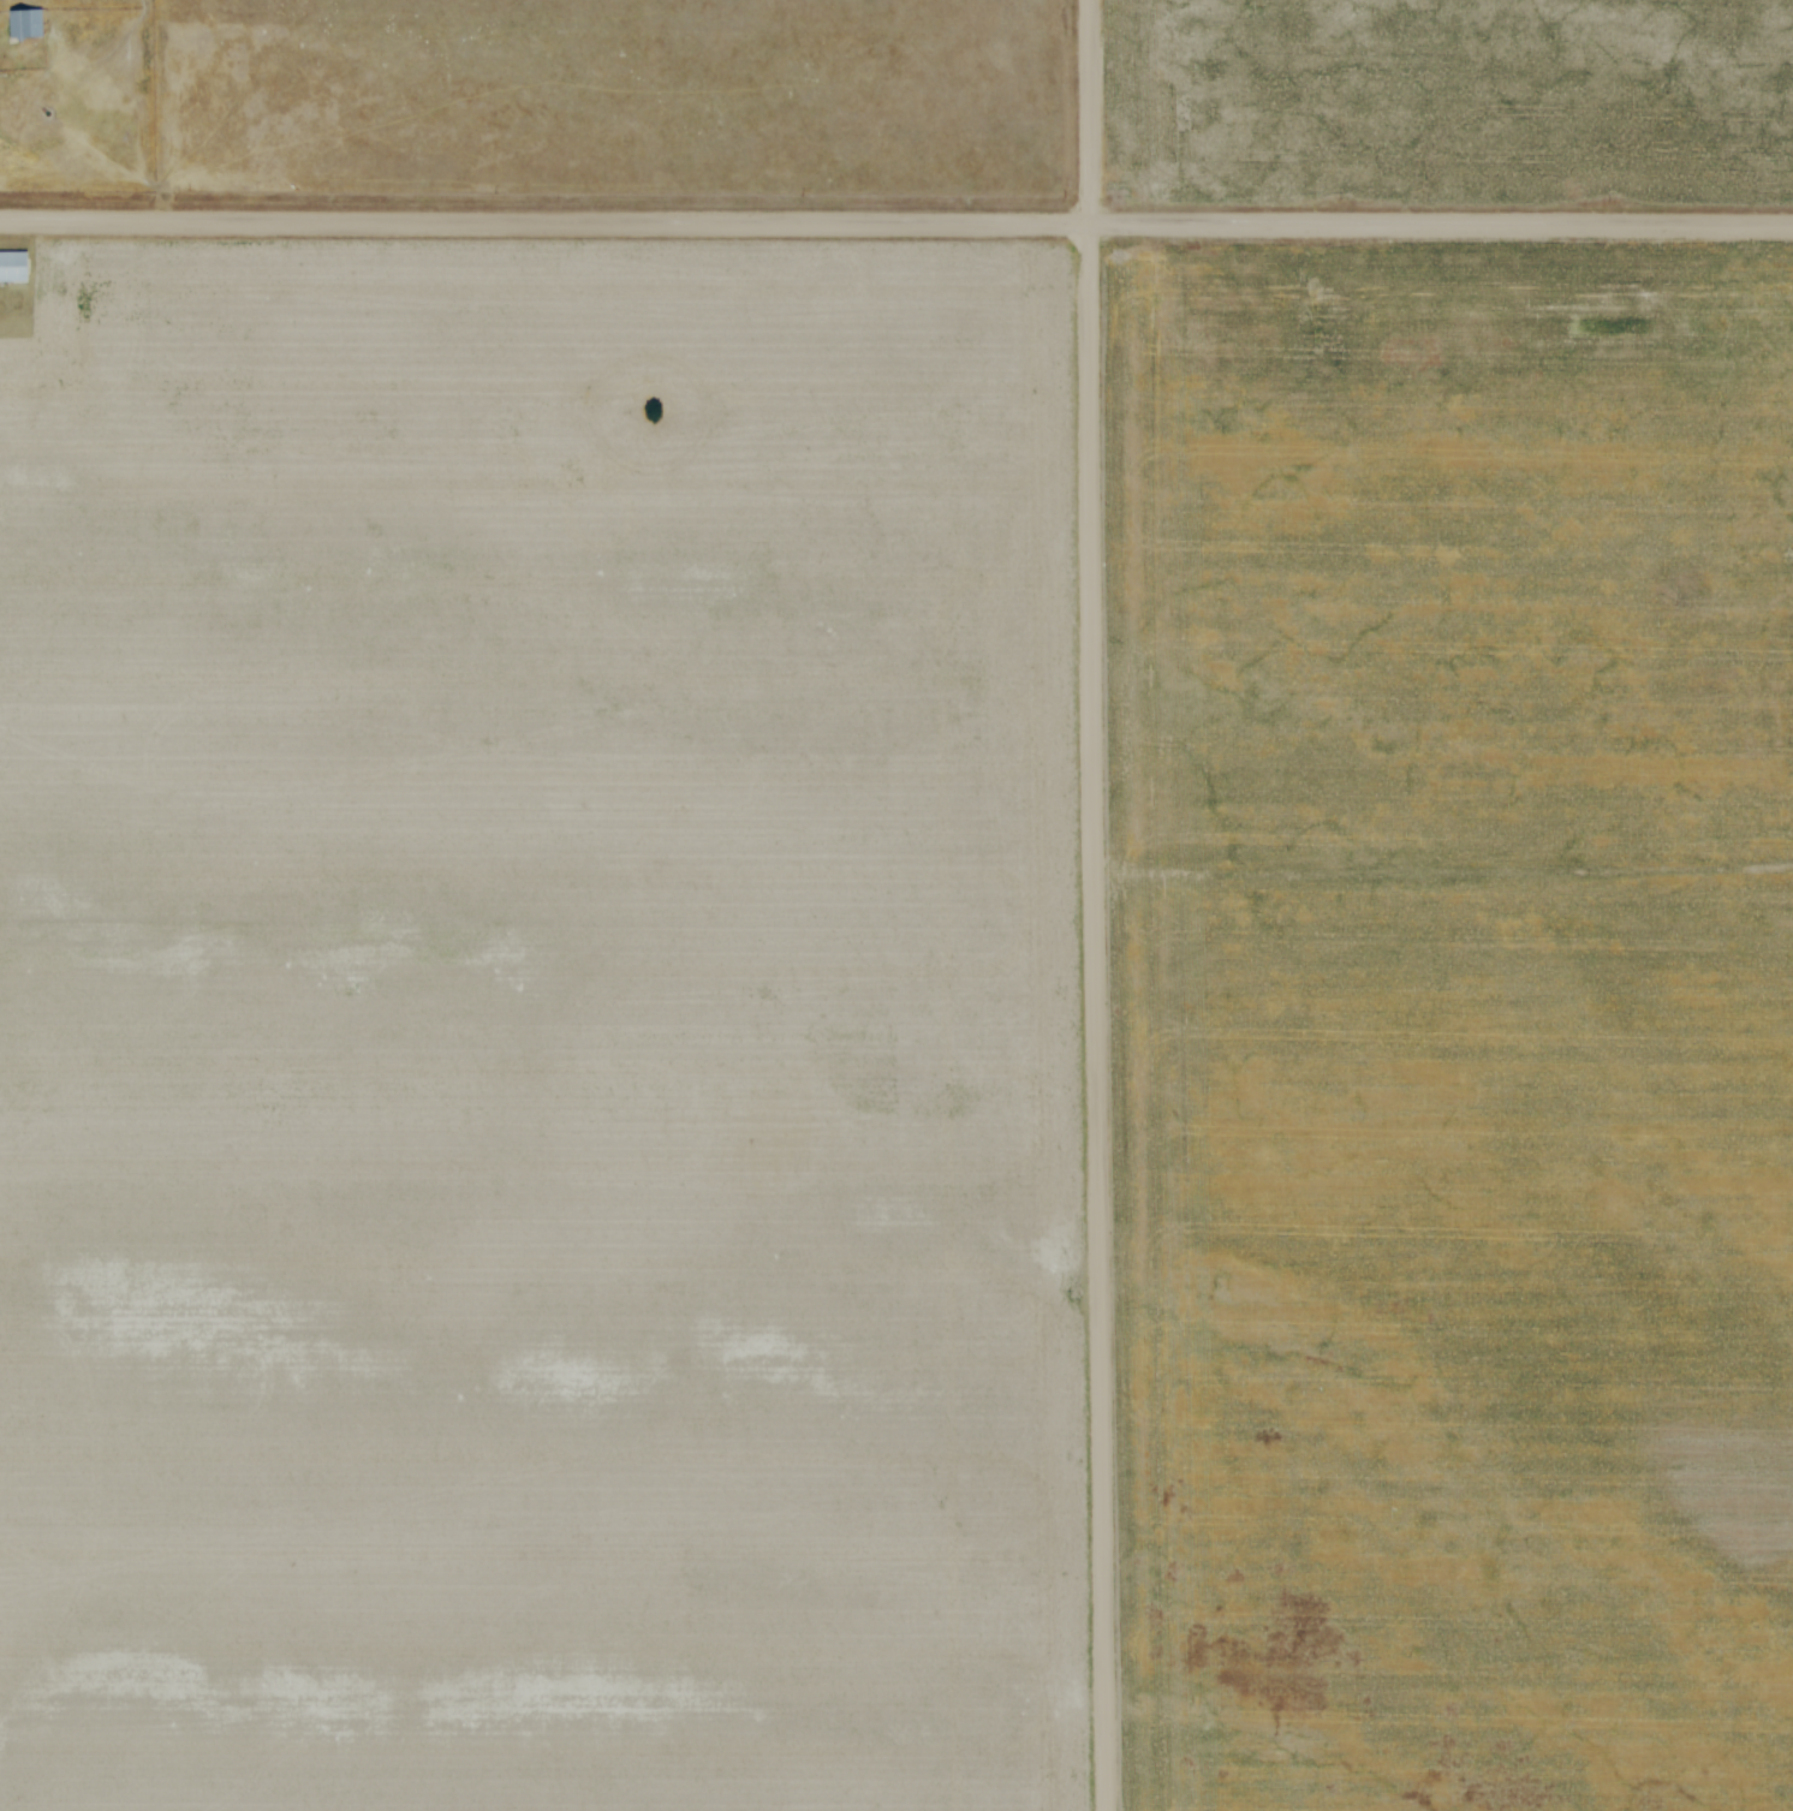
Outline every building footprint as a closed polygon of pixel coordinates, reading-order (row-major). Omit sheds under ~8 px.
[(11,12),(11,36),(42,35),(42,12),(11,12)] [(24,284),(24,255),(0,255),(0,284),(24,284)]
